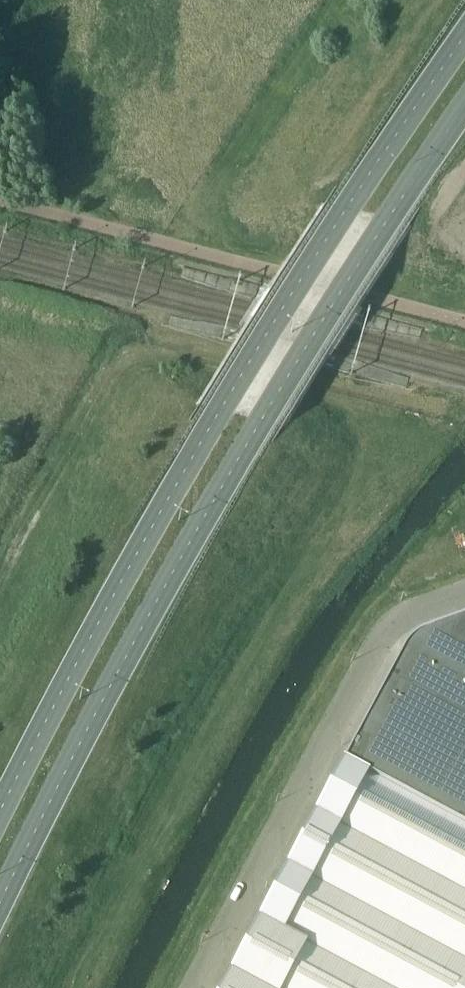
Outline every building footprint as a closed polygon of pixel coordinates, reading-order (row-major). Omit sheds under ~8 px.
[(223,987),(464,987),(464,620),(419,637),(415,640),(411,643),(407,646),(404,650),(402,654),(223,987)]
